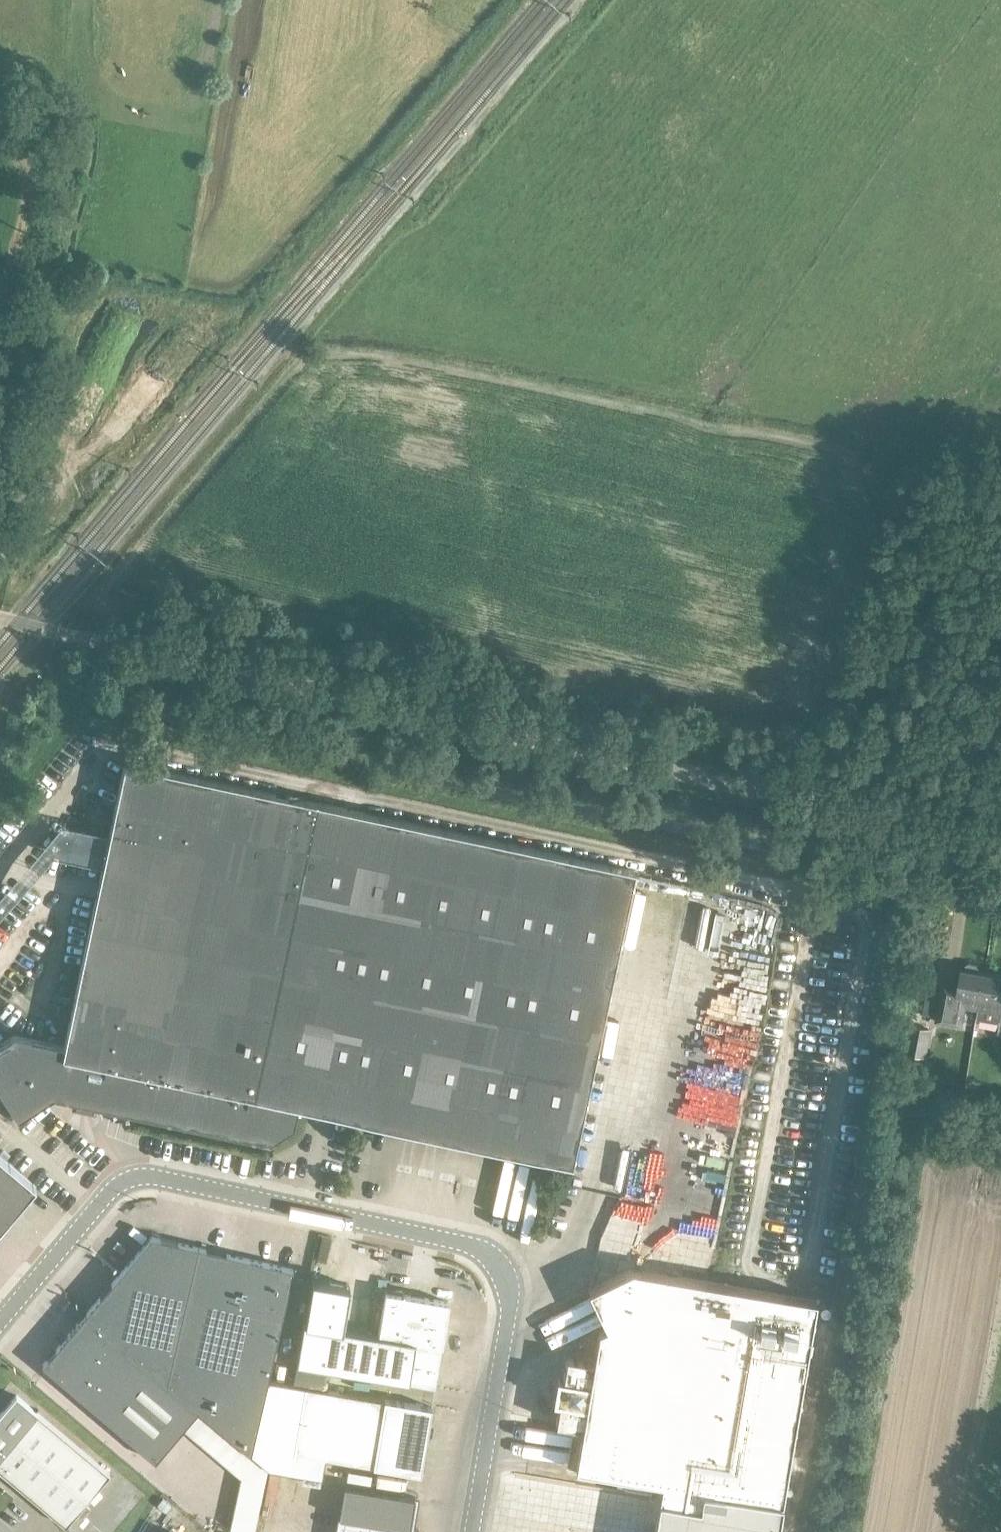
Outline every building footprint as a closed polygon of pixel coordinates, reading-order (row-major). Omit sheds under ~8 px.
[(18,1119),(53,1096),(76,1101),(74,1108),(95,1113),(97,1105),(269,1142),(294,1126),(298,1106),(573,1164),(635,869),(125,761),(65,1045),(14,1034),(0,1044),(0,1091),(18,1119)] [(943,983),(936,1021),(953,1024),(963,1026),(966,1006),(979,1008),(986,972),(978,971),(979,967),(977,964),(969,963),(966,965),(965,968),(963,968),(960,986),(943,983)] [(977,1019),(978,1019),(1000,1023),(999,1033),(1000,1033),(1000,975),(986,972),(979,1008),(977,1019)] [(906,1043),(904,1052),(918,1055),(926,1057),(928,1048),(906,1043)] [(151,1236),(118,1276),(174,1324),(192,1245),(151,1236)] [(192,1245),(174,1324),(163,1377),(251,1452),(268,1379),(293,1268),(192,1245)] [(559,1401),(556,1421),(583,1426),(576,1466),(662,1481),(659,1498),(700,1505),(703,1487),(782,1501),(817,1298),(632,1267),(589,1287),(606,1325),(599,1328),(593,1360),(567,1356),(563,1376),(559,1375),(555,1400),(559,1401)] [(118,1276),(87,1312),(163,1377),(174,1324),(118,1276)] [(305,1321),(303,1321),(297,1361),(436,1384),(450,1301),(405,1294),(404,1291),(401,1293),(385,1290),(378,1333),(342,1327),(350,1284),(312,1278),(305,1321)] [(163,1377),(87,1312),(42,1364),(155,1460),(183,1428),(197,1410),(251,1453),(251,1452),(163,1377)] [(268,1379),(251,1452),(251,1453),(269,1468),(322,1477),(325,1457),(421,1473),(432,1406),(268,1379)] [(110,1472),(13,1392),(0,1407),(0,1469),(66,1525),(110,1472)] [(413,1529),(420,1530),(420,1529),(410,1527),(415,1496),(344,1484),(339,1515),(336,1531),(412,1531),(413,1529)]
